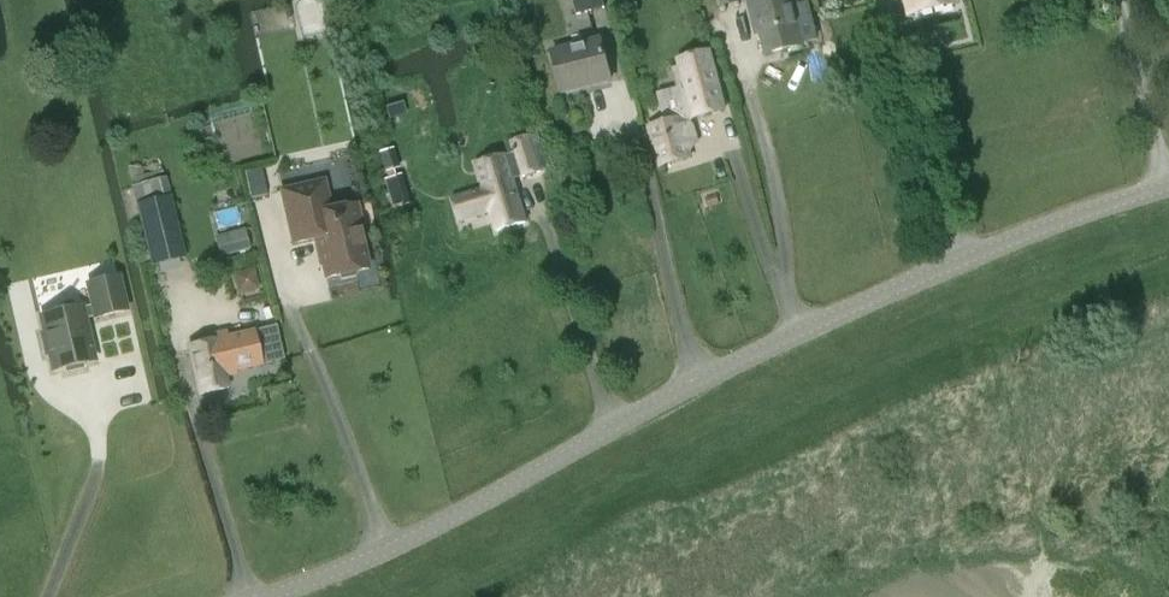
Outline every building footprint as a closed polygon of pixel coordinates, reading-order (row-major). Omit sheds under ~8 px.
[(348,19),(357,17),(352,0),(344,0),(348,19)] [(602,0),(573,0),(577,15),(605,8),(602,0)] [(623,18),(640,14),(637,0),(619,0),(623,18)] [(754,21),(758,20),(767,53),(803,44),(794,7),(798,6),(796,0),(749,0),(754,21)] [(960,3),(959,0),(906,0),(909,15),(960,3)] [(551,52),(558,78),(562,93),(609,80),(609,78),(600,40),(551,52)] [(656,94),(665,124),(651,128),(662,165),(689,158),(686,145),(696,143),(690,124),(693,118),(724,109),(708,52),(677,61),(684,86),(656,94)] [(531,136),(513,141),(523,177),(541,172),(540,171),(550,168),(540,135),(531,137),(531,136)] [(392,148),(378,153),(385,172),(386,172),(388,179),(383,180),(392,208),(408,203),(399,175),(395,177),(393,170),(398,168),(392,148)] [(485,189),(452,198),(459,221),(491,212),(497,232),(526,224),(513,180),(523,177),(516,154),(507,156),(507,155),(478,163),(485,189)] [(164,177),(132,186),(136,204),(169,196),(164,177)] [(330,210),(324,181),(281,191),(293,243),(317,238),(326,278),(339,275),(340,280),(355,276),(354,272),(368,269),(360,235),(363,234),(356,204),(330,210)] [(185,257),(169,196),(136,204),(152,265),(185,257)] [(245,230),(217,237),(222,257),(250,250),(245,230)] [(118,275),(88,282),(93,305),(96,316),(96,319),(127,312),(118,275)] [(44,330),(40,331),(45,356),(50,355),(54,371),(65,368),(66,373),(84,369),(83,364),(94,361),(84,319),(96,316),(93,305),(81,307),(81,306),(41,315),(44,330)] [(225,373),(284,359),(277,326),(217,339),(215,332),(208,334),(210,341),(188,346),(199,394),(228,388),(225,373)]
